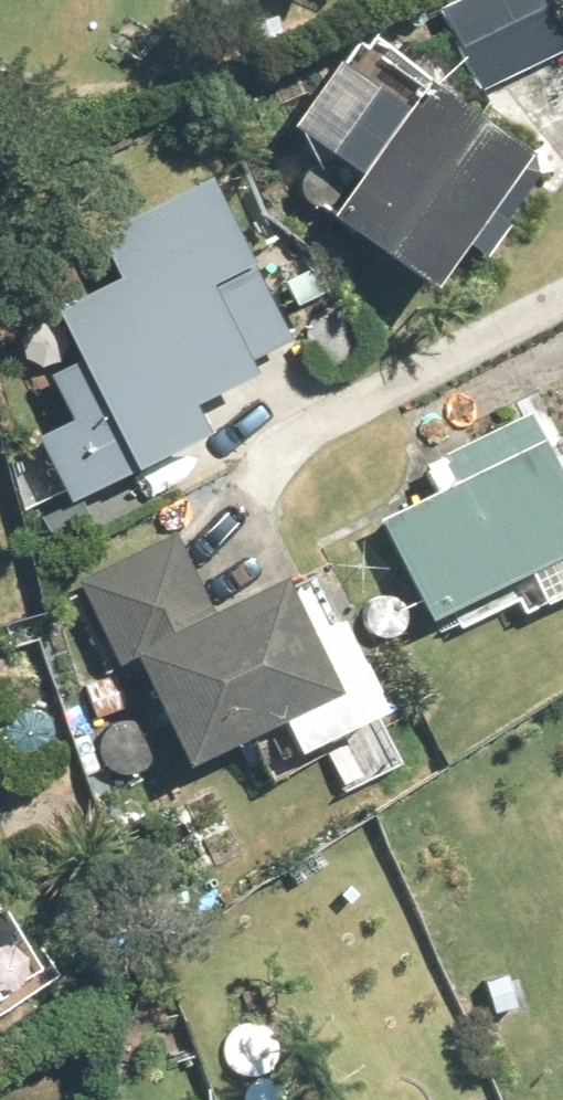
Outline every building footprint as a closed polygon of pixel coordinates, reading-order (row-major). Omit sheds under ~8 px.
[(440,5),(478,84),(562,43),(562,17),(555,0),(449,0),(440,5)] [(514,156),(412,83),(394,108),(366,88),(318,151),(347,173),(318,213),(420,287),(455,239),(480,256),(503,225),(478,206),(514,156)] [(32,440),(63,501),(198,433),(184,405),(247,374),(241,361),(282,340),(201,178),(90,234),(110,275),(45,308),(72,362),(41,375),(64,421),(32,440)] [(449,485),(376,520),(425,622),(562,552),(562,501),(521,413),(435,456),(449,485)] [(175,770),(326,696),(270,582),(205,614),(166,536),(70,583),(112,668),(123,663),(175,770)] [(111,675),(84,683),(96,714),(121,705),(111,675)] [(511,964),(482,973),(491,1004),(520,995),(511,964)]
